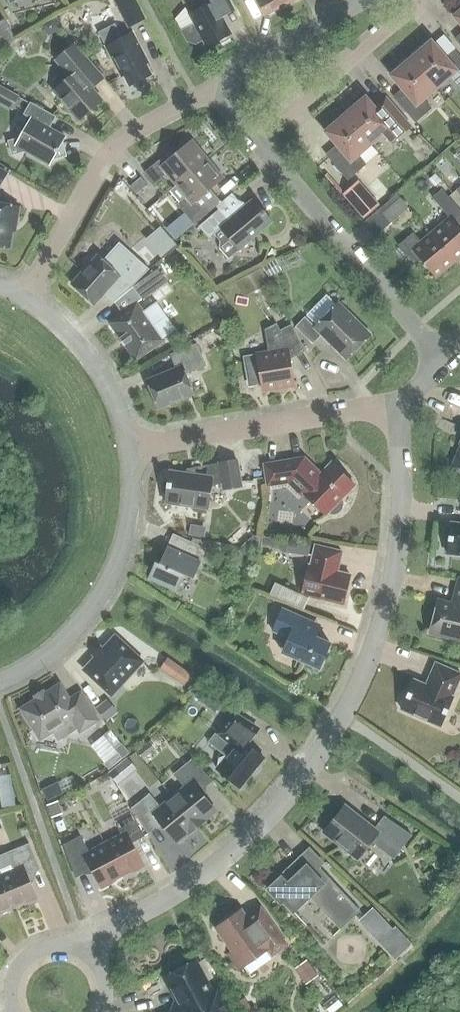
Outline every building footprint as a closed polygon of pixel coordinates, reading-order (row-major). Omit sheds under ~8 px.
[(135,0),(115,0),(129,26),(145,18),(135,0)] [(187,41),(195,43),(202,40),(206,47),(231,33),(217,9),(230,2),(229,0),(205,0),(208,4),(188,14),(193,24),(181,30),(187,41)] [(264,15),(284,5),(281,0),(255,0),(264,15)] [(6,47),(15,38),(5,18),(0,20),(0,36),(6,47)] [(58,30),(51,20),(41,27),(40,26),(24,38),(33,49),(58,30)] [(129,86),(151,74),(146,64),(148,62),(132,32),(122,37),(115,24),(99,33),(106,46),(105,46),(121,76),(124,75),(129,86)] [(430,40),(410,58),(436,88),(449,77),(457,86),(459,83),(459,56),(454,49),(445,57),(430,40)] [(94,67),(75,44),(56,59),(70,76),(54,90),(78,120),(102,100),(92,88),(104,78),(94,67)] [(423,99),(436,88),(410,58),(390,75),(404,92),(395,100),(414,122),(431,108),(423,99)] [(344,114),(370,144),(384,133),(391,142),(408,128),(383,99),(374,107),(365,96),(344,114)] [(58,152),(57,149),(65,136),(49,127),(54,117),(30,103),(24,114),(31,118),(20,138),(9,141),(12,154),(24,150),(49,164),(52,159),(59,157),(57,152),(58,152)] [(358,155),(370,144),(344,114),(324,131),(338,148),(327,157),(347,180),(365,164),(358,155)] [(205,160),(190,141),(162,164),(159,160),(144,172),(154,184),(167,172),(177,184),(205,160)] [(221,179),(205,160),(177,184),(169,191),(178,202),(177,203),(190,220),(203,209),(196,200),(221,179)] [(141,177),(131,185),(137,192),(147,184),(141,177)] [(357,181),(342,194),(363,218),(378,205),(357,181)] [(430,233),(454,261),(459,255),(459,230),(453,222),(459,216),(459,211),(441,189),(432,197),(449,217),(430,233)] [(407,207),(396,194),(378,209),(390,222),(407,207)] [(239,249),(272,222),(264,213),(265,213),(262,210),(252,199),(227,220),(218,209),(198,226),(208,238),(220,228),(239,249)] [(9,247),(13,222),(16,222),(19,207),(0,203),(0,246),(9,247)] [(412,232),(397,245),(408,257),(414,252),(435,277),(454,261),(430,233),(420,242),(412,232)] [(175,244),(167,235),(154,247),(161,257),(175,244)] [(97,255),(94,259),(87,261),(85,268),(71,284),(93,304),(114,281),(125,291),(147,271),(127,253),(113,270),(97,255)] [(274,258),(261,266),(268,277),(281,270),(274,258)] [(166,283),(157,269),(132,287),(141,300),(166,283)] [(163,340),(136,302),(108,322),(119,337),(118,338),(123,345),(124,344),(135,359),(163,340)] [(370,335),(338,303),(314,327),(304,317),(295,327),(312,344),(321,335),(328,342),(328,341),(346,359),(370,335)] [(268,353),(252,356),(246,365),(249,385),(261,383),(262,389),(294,384),(290,359),(305,351),(291,324),(280,330),(276,323),(264,329),(268,353)] [(226,326),(216,328),(217,334),(222,337),(228,336),(226,326)] [(196,343),(169,354),(175,368),(146,380),(158,408),(193,393),(185,373),(205,365),(196,343)] [(452,465),(459,469),(459,446),(452,465)] [(342,504),(341,499),(354,485),(331,462),(320,474),(304,458),(264,463),(267,484),(287,482),(301,495),(303,493),(325,515),(327,512),(332,513),(338,512),(341,509),(342,504)] [(169,471),(165,503),(191,506),(194,511),(206,512),(207,508),(207,509),(210,485),(222,483),(223,489),(241,486),(236,459),(219,462),(219,463),(209,465),(207,476),(169,471)] [(447,554),(459,555),(459,523),(450,522),(447,554)] [(190,524),(188,535),(200,537),(202,526),(190,524)] [(206,549),(187,540),(181,553),(166,547),(159,563),(155,561),(147,578),(177,591),(184,575),(193,579),(206,549)] [(287,540),(285,553),(307,556),(310,543),(287,540)] [(337,571),(341,551),(315,545),(310,565),(309,565),(301,594),(343,604),(349,574),(337,571)] [(438,601),(430,632),(459,640),(459,578),(458,578),(453,597),(454,598),(453,604),(438,601)] [(319,624),(309,621),(281,608),(271,630),(288,638),(281,653),(319,669),(330,643),(314,636),(319,624)] [(106,652),(101,647),(93,655),(95,658),(84,669),(111,694),(142,661),(139,659),(140,657),(131,649),(130,651),(117,639),(106,652)] [(188,682),(195,671),(168,655),(161,667),(188,682)] [(401,696),(400,699),(400,703),(401,707),(401,709),(440,726),(452,697),(451,696),(459,676),(459,674),(435,663),(429,677),(430,677),(426,685),(413,680),(408,692),(404,693),(401,696)] [(204,703),(215,691),(205,683),(195,696),(204,703)] [(40,737),(50,730),(57,741),(79,727),(80,729),(95,720),(79,695),(69,701),(59,686),(23,710),(40,737)] [(105,721),(115,714),(117,712),(106,698),(95,707),(105,721)] [(234,745),(226,756),(218,758),(217,766),(216,768),(239,787),(264,758),(246,743),(257,729),(234,714),(219,733),(234,745)] [(113,748),(103,735),(90,746),(104,762),(117,752),(113,748)] [(121,742),(113,748),(117,752),(122,758),(129,752),(121,743),(121,742)] [(212,781),(191,759),(173,774),(183,787),(171,797),(196,826),(215,811),(197,788),(209,778),(212,781)] [(118,785),(124,780),(114,767),(108,772),(118,785)] [(4,804),(17,802),(11,773),(0,776),(0,781),(4,804)] [(57,782),(42,788),(47,800),(62,793),(57,783),(57,782)] [(176,842),(196,826),(171,797),(159,806),(149,793),(131,808),(147,833),(148,833),(146,829),(158,820),(176,842)] [(47,805),(51,817),(62,813),(58,801),(47,805)] [(340,845),(343,854),(351,857),(356,861),(369,843),(391,860),(410,837),(383,816),(374,828),(344,805),(323,832),(340,845)] [(121,834),(104,842),(122,875),(130,871),(131,872),(144,866),(131,842),(144,836),(132,813),(114,822),(121,834)] [(113,880),(122,875),(104,842),(88,851),(80,836),(63,845),(73,873),(89,865),(101,888),(114,882),(113,880)] [(0,855),(0,875),(13,908),(36,898),(26,874),(40,869),(29,843),(0,855)] [(293,912),(309,897),(340,929),(360,911),(317,865),(312,871),(306,864),(296,874),(292,869),(283,878),(281,876),(267,889),(280,903),(282,901),(293,912)] [(13,908),(0,875),(0,913),(13,908)] [(372,907),(360,918),(381,940),(393,928),(372,907)] [(287,945),(262,910),(248,919),(241,909),(234,914),(231,914),(225,919),(224,921),(215,928),(231,951),(226,955),(237,970),(267,949),(271,955),(287,945)] [(294,968),(306,984),(317,975),(306,959),(294,968)] [(216,990),(211,993),(194,962),(165,977),(178,1002),(179,1003),(176,1011),(175,1011),(174,1011),(228,1011),(216,990)] [(238,1001),(245,1011),(257,1011),(258,1011),(254,1005),(250,1007),(244,997),(238,1001)]
